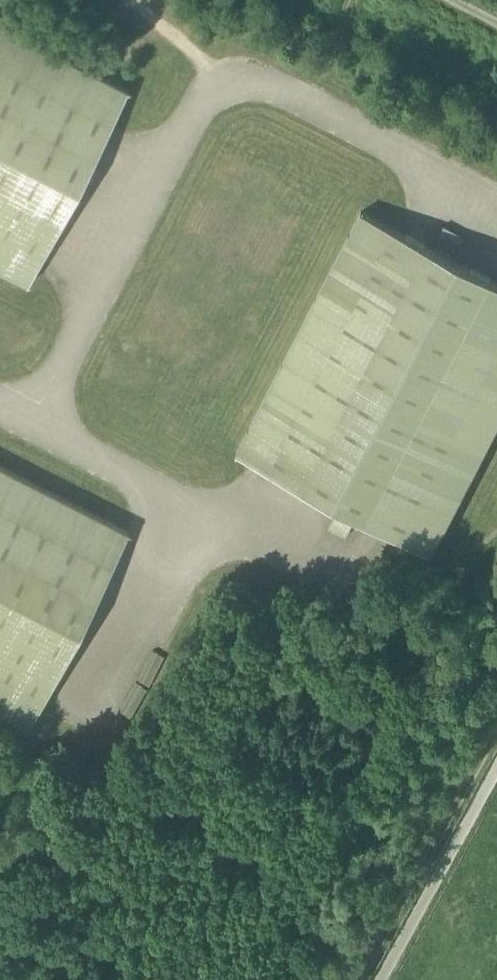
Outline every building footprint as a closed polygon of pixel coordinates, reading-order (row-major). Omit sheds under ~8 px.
[(27,284),(128,91),(0,25),(0,270),(27,284)] [(434,553),(496,430),(496,279),(361,210),(237,452),(340,504),(328,526),(347,536),(358,515),(434,553)] [(29,728),(130,530),(0,463),(0,713),(29,728)]
